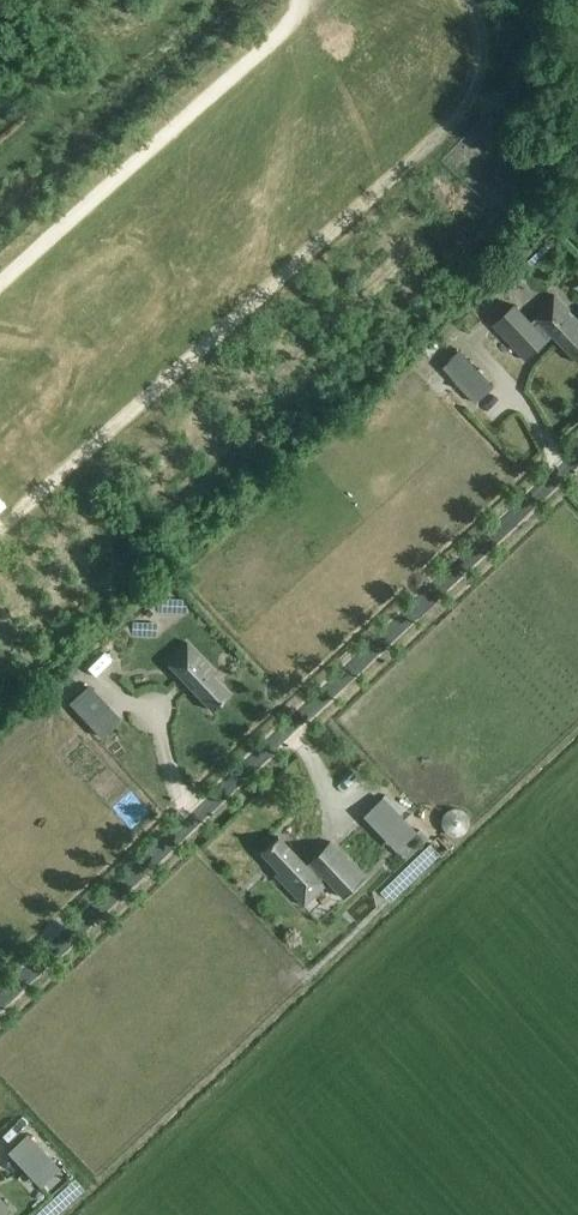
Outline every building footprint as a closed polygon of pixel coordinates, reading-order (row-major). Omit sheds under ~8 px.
[(555,295),(534,314),(577,361),(577,319),(555,295)] [(460,349),(441,367),(476,403),(494,385),(460,349)] [(187,642),(166,662),(212,711),(229,694),(213,677),(217,673),(187,642)] [(88,684),(68,703),(91,727),(111,708),(88,684)] [(382,797),(362,816),(384,839),(390,833),(402,846),(416,832),(382,797)] [(323,877),(342,898),(364,877),(329,841),(308,861),(309,862),(306,866),(278,837),(261,854),(278,871),(274,875),(304,906),(325,886),(319,880),(323,877)] [(35,1142),(15,1161),(32,1179),(52,1160),(35,1142)] [(11,1210),(0,1199),(0,1214),(5,1214),(11,1210)]
